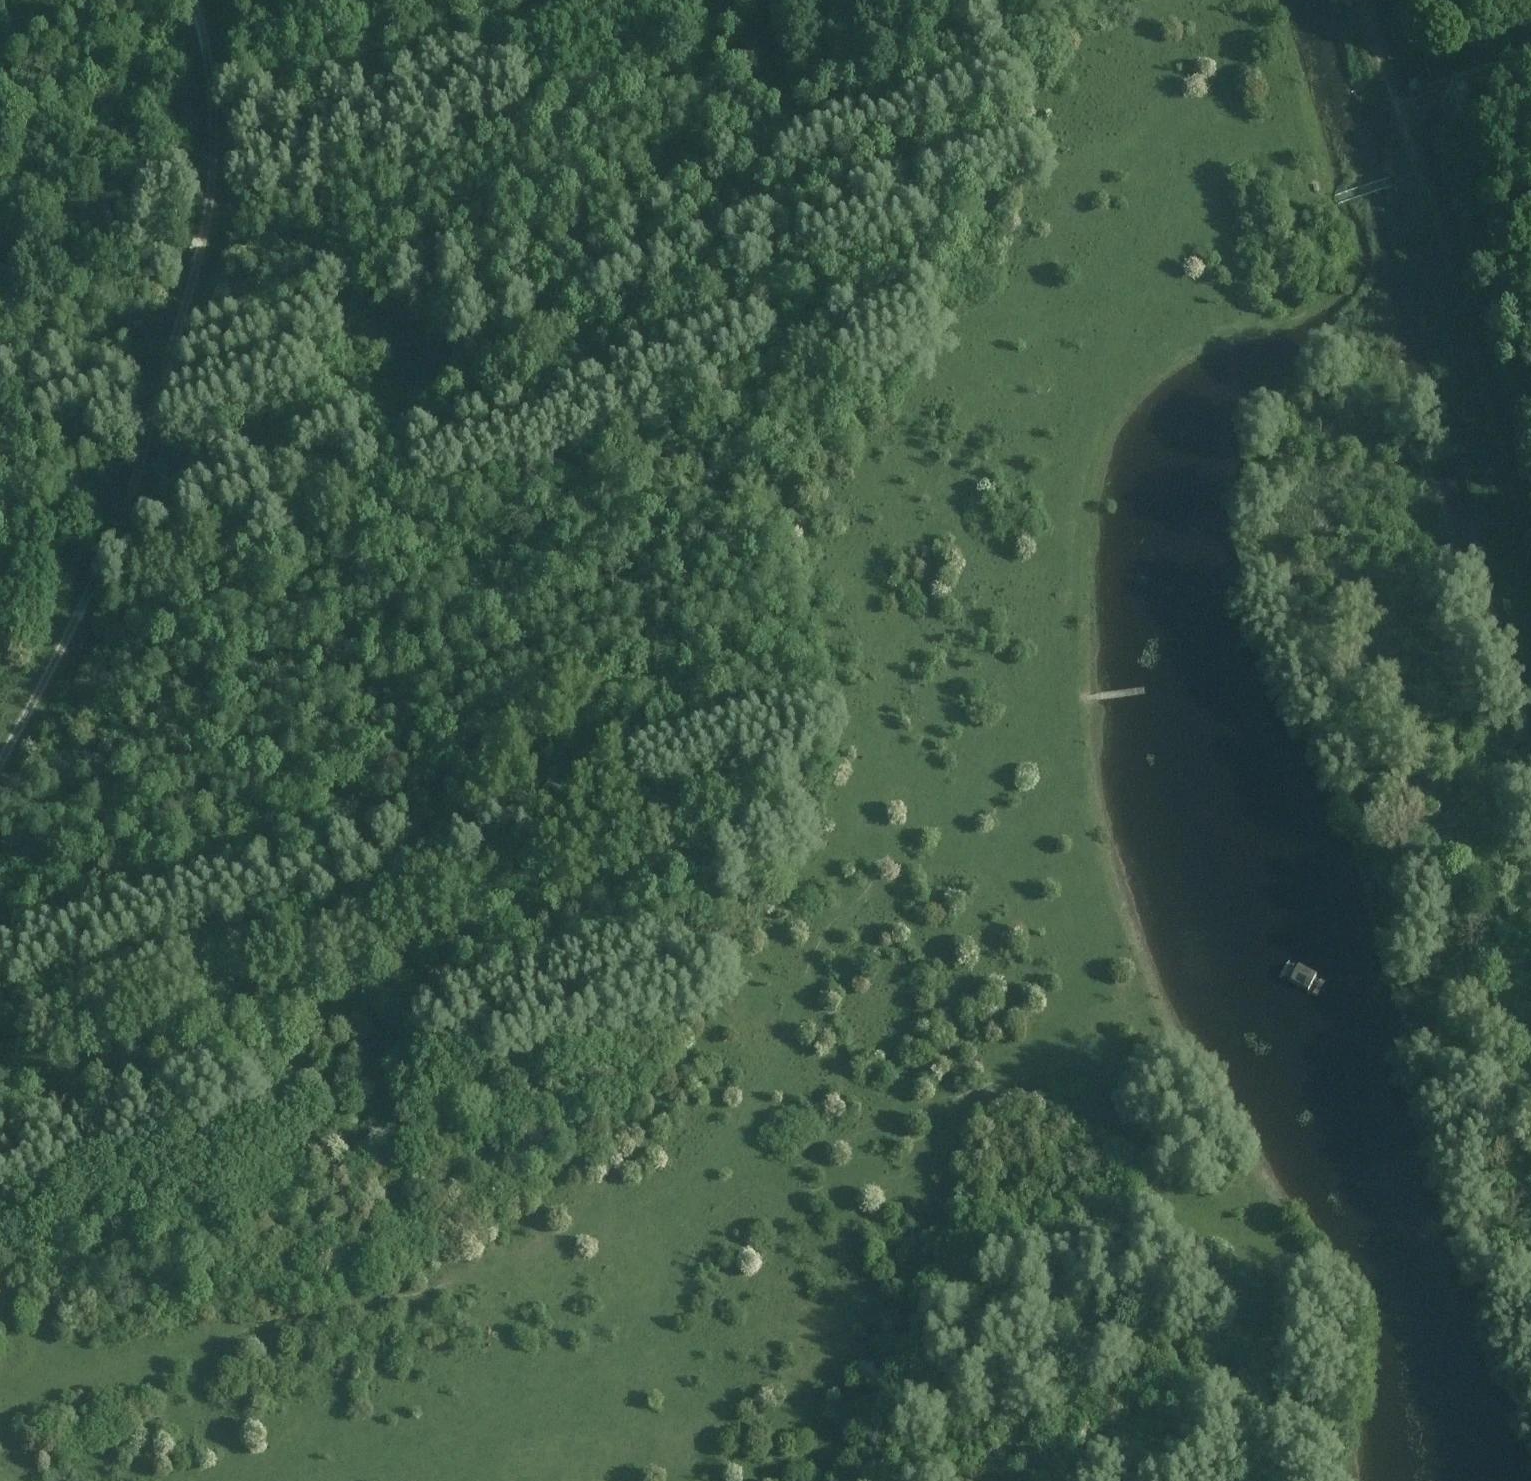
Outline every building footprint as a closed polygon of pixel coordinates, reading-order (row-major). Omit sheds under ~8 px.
[(1279,644),(1270,647),(1274,657),(1283,653),(1279,644)]
